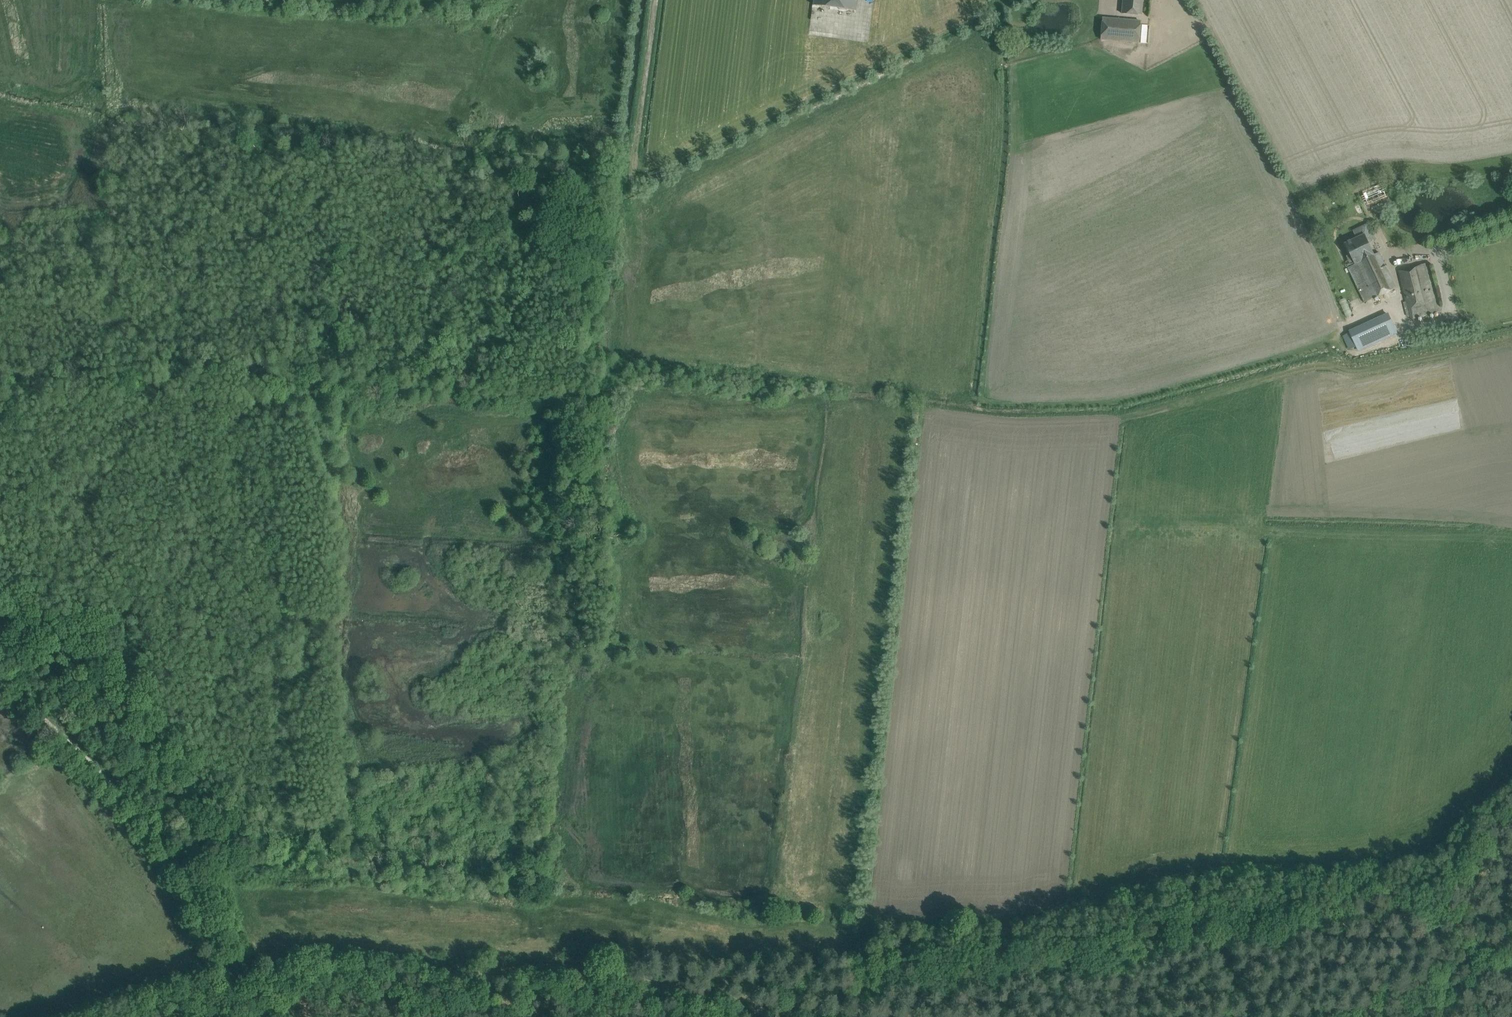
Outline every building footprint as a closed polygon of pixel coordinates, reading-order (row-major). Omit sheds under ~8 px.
[(855,10),(856,0),(814,0),(814,5),(855,10)] [(1141,15),(1142,0),(1123,0),(1122,13),(1141,15)] [(1101,39),(1139,42),(1140,21),(1102,18),(1101,39)] [(1364,194),(1368,203),(1390,193),(1386,184),(1364,194)] [(1357,238),(1346,243),(1356,264),(1348,267),(1348,268),(1350,272),(1365,303),(1387,292),(1396,288),(1380,252),(1374,255),(1368,242),(1376,238),(1369,222),(1368,223),(1353,230),(1357,238)] [(1441,311),(1428,263),(1399,271),(1412,319),(1441,311)] [(1392,315),(1344,334),(1351,353),(1399,334),(1392,315)]
